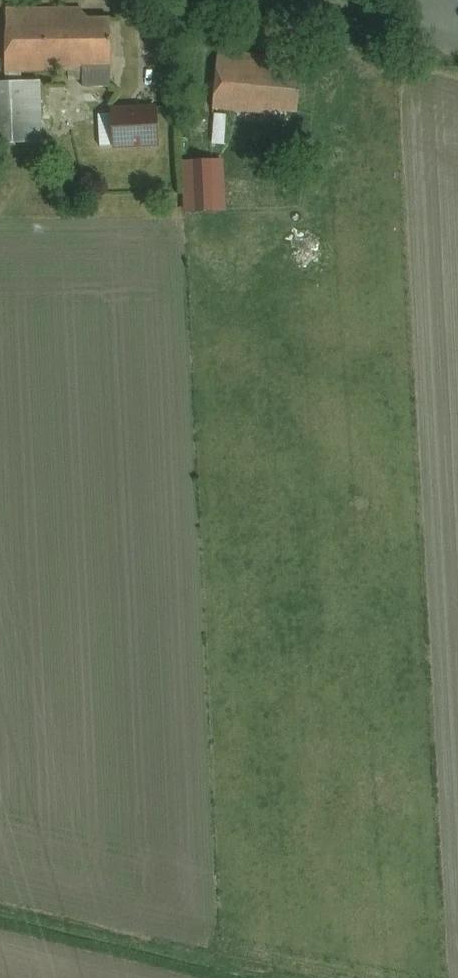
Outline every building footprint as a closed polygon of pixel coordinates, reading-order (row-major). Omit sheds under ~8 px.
[(120,10),(11,12),(12,76),(121,74),(120,10)] [(301,60),(223,52),(218,103),(295,111),(301,60)] [(0,83),(0,148),(47,146),(45,81),(0,83)] [(161,106),(115,107),(116,148),(162,147),(161,106)] [(189,221),(222,221),(222,172),(189,172),(189,221)]
